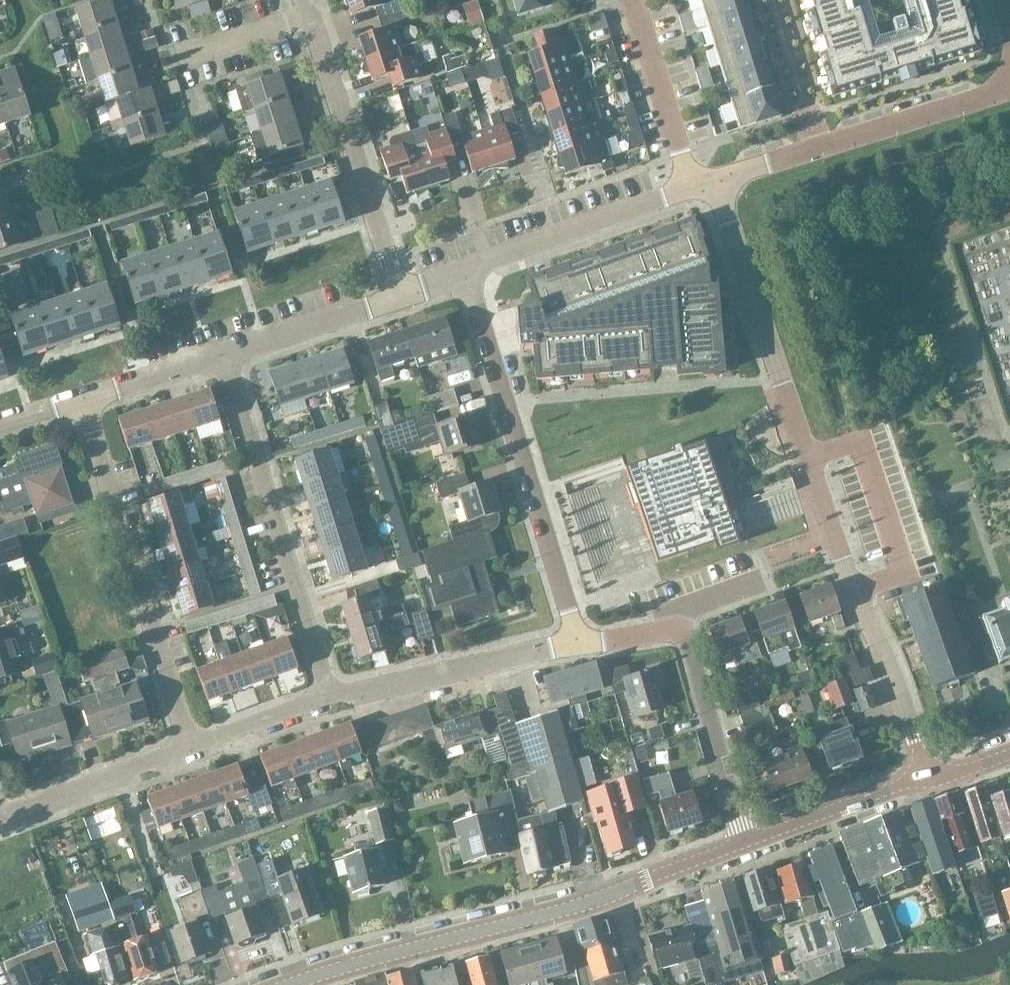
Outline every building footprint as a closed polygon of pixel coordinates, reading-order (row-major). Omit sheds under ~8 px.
[(117,23),(112,9),(128,4),(127,0),(109,0),(76,11),(82,30),(70,34),(71,38),(117,23)] [(173,2),(176,11),(211,0),(179,0),(173,2)] [(346,7),(348,6),(351,15),(375,8),(379,20),(402,12),(399,0),(344,0),(346,7)] [(459,1),(463,22),(480,20),(477,0),(465,0),(459,1)] [(518,17),(558,4),(557,0),(513,0),(518,17)] [(705,18),(746,6),(745,0),(700,0),(705,18)] [(832,98),(980,53),(964,0),(903,0),(914,33),(907,35),(906,34),(902,21),(893,24),(897,36),(896,38),(876,44),(862,0),(802,0),(832,98)] [(746,6),(705,18),(714,46),(755,34),(746,6)] [(406,25),(402,12),(379,20),(382,31),(359,39),(362,48),(360,49),(363,60),(401,49),(394,29),(406,25)] [(603,13),(587,19),(590,30),(607,25),(603,13)] [(690,14),(678,17),(681,26),(693,22),(690,14)] [(693,22),(681,26),(683,34),(696,30),(693,22)] [(122,38),(117,23),(71,38),(72,42),(84,38),(90,58),(140,42),(138,33),(122,38)] [(532,77),(570,65),(585,60),(577,36),(562,40),(559,29),(533,37),(538,52),(528,55),(530,62),(524,66),(532,77)] [(755,34),(714,46),(722,74),(763,61),(755,34)] [(85,84),(133,70),(128,56),(143,51),(140,42),(90,58),(96,75),(84,79),(85,84)] [(418,43),(401,49),(363,60),(363,75),(370,75),(372,81),(396,74),(399,85),(434,75),(430,62),(424,63),(418,43)] [(615,50),(605,53),(608,64),(618,61),(615,50)] [(478,79),(501,72),(496,57),(474,63),(478,79)] [(763,61),(722,74),(731,102),(772,89),(763,61)] [(295,63),(273,70),(275,77),(235,90),(242,114),(254,110),(289,99),(284,84),(300,79),(295,63)] [(540,96),(576,84),(570,65),(532,77),(536,89),(538,88),(540,96)] [(707,69),(695,73),(698,81),(710,78),(707,69)] [(105,105),(114,102),(155,88),(152,80),(137,84),(133,70),(85,84),(87,89),(99,85),(105,105)] [(6,126),(30,118),(14,71),(1,75),(6,92),(0,94),(0,108),(6,126)] [(614,81),(617,92),(627,89),(624,78),(614,81)] [(710,78),(698,81),(701,90),(713,86),(710,78)] [(171,95),(180,93),(176,81),(167,84),(171,95)] [(545,116),(582,104),(579,93),(590,90),(587,81),(576,85),(576,84),(540,96),(543,103),(541,104),(545,116)] [(165,85),(155,88),(114,102),(120,119),(110,122),(112,127),(157,114),(153,99),(168,94),(165,85)] [(627,89),(617,92),(621,103),(630,100),(627,89)] [(771,90),(731,102),(740,131),(781,118),(771,90)] [(647,91),(633,96),(639,115),(654,110),(647,91)] [(262,133),(312,117),(309,109),(294,114),(289,99),(254,110),(262,133)] [(550,127),(553,134),(601,119),(597,109),(585,113),(582,104),(545,116),(548,128),(550,127)] [(482,131),(494,169),(508,169),(508,162),(515,160),(507,137),(519,133),(511,109),(490,115),(494,128),(482,131)] [(162,128),(157,114),(112,127),(113,131),(122,128),(129,149),(180,132),(177,123),(162,128)] [(482,172),(494,169),(482,131),(462,138),(458,126),(455,115),(445,117),(449,129),(446,130),(453,153),(465,150),(472,173),(482,170),(482,172)] [(312,117),(262,133),(250,137),(258,161),(304,147),(299,131),(315,125),(312,117)] [(629,131),(639,128),(636,117),(626,120),(629,131)] [(597,120),(553,134),(555,142),(553,143),(557,154),(595,142),(603,140),(597,120)] [(724,125),(712,129),(715,138),(727,134),(724,125)] [(210,126),(206,128),(213,149),(217,148),(210,126)] [(426,128),(410,133),(429,190),(441,186),(440,183),(449,180),(442,157),(453,153),(446,130),(428,135),(426,128)] [(629,131),(628,132),(638,164),(650,160),(639,128),(629,131)] [(429,190),(410,133),(407,134),(407,135),(392,139),(390,143),(392,147),(380,151),(388,175),(400,171),(407,194),(413,192),(417,198),(429,190)] [(603,140),(595,142),(557,154),(557,169),(564,169),(566,175),(601,164),(602,171),(612,168),(603,140)] [(310,160),(312,167),(324,163),(322,156),(310,160)] [(301,171),(312,167),(310,160),(298,164),(301,171)] [(286,167),(289,175),(301,171),(298,164),(286,167)] [(277,178),(289,175),(286,167),(274,171),(277,178)] [(262,175),(265,182),(277,178),(274,171),(262,175)] [(252,186),(265,182),(262,175),(250,179),(252,186)] [(238,183),(241,190),(252,186),(250,179),(238,183)] [(229,193),(241,190),(238,183),(226,186),(229,193)] [(307,190),(319,228),(343,221),(331,183),(307,190)] [(307,190),(283,198),(295,236),(319,228),(307,190)] [(205,193),(194,196),(196,204),(208,200),(205,193)] [(196,204),(194,196),(182,200),(184,207),(196,204)] [(271,244),(295,236),(283,198),(259,206),(271,244)] [(0,201),(0,227),(14,223),(6,199),(0,201)] [(170,204),(172,211),(184,207),(182,200),(170,204)] [(160,215),(172,211),(170,204),(158,208),(160,215)] [(247,251),(271,244),(259,206),(235,213),(247,251)] [(146,212),(148,219),(160,215),(158,208),(146,212)] [(136,223),(148,219),(146,212),(134,216),(136,223)] [(134,216),(122,219),(124,227),(136,223),(134,216)] [(112,230),(124,227),(122,219),(110,223),(112,230)] [(679,273),(705,263),(707,262),(699,239),(701,238),(697,227),(695,228),(692,221),(676,227),(678,233),(666,237),(679,273)] [(14,223),(0,227),(0,253),(21,247),(14,223)] [(76,234),(79,241),(91,237),(89,230),(76,234)] [(66,245),(79,241),(76,234),(64,238),(66,245)] [(195,242),(207,280),(231,273),(219,234),(195,242)] [(653,283),(679,273),(666,237),(655,241),(653,235),(637,241),(653,283)] [(64,238),(52,242),(54,249),(66,245),(64,238)] [(626,293),(653,283),(637,241),(622,247),(624,252),(612,256),(626,293)] [(54,249),(52,242),(40,245),(42,253),(54,249)] [(171,249),(183,288),(207,280),(195,242),(171,249)] [(40,245),(28,249),(30,256),(42,253),(40,245)] [(30,256),(28,249),(16,253),(18,260),(30,256)] [(147,257),(159,295),(183,288),(171,249),(147,257)] [(16,253),(5,257),(7,264),(18,260),(16,253)] [(583,261),(598,303),(626,293),(612,256),(601,260),(599,255),(583,261)] [(134,303),(159,295),(147,257),(122,265),(134,303)] [(571,312),(598,303),(583,261),(567,266),(569,272),(558,276),(571,312)] [(543,323),(536,303),(517,310),(516,310),(520,349),(533,348),(534,356),(535,355),(534,337),(563,335),(592,332),(621,330),(650,327),(654,369),(678,367),(676,346),(674,318),(671,289),(707,285),(705,263),(679,273),(653,283),(626,293),(598,303),(571,312),(543,323)] [(528,280),(536,303),(543,323),(571,312),(558,276),(547,280),(545,274),(528,280)] [(715,285),(707,285),(671,289),(674,318),(717,314),(716,298),(710,298),(709,286),(715,286),(715,285)] [(83,296),(96,334),(120,326),(107,288),(83,296)] [(96,334),(83,296),(59,304),(72,342),(96,334)] [(72,342),(59,304),(35,312),(48,350),(72,342)] [(6,338),(9,350),(20,346),(24,358),(48,350),(35,312),(11,320),(16,335),(6,338)] [(676,346),(714,343),(713,331),(719,331),(717,314),(674,318),(676,346)] [(445,319),(406,331),(415,358),(418,367),(456,355),(445,319)] [(654,370),(654,369),(650,327),(621,330),(624,367),(636,366),(636,372),(654,370)] [(592,332),(596,375),(612,374),(612,368),(624,367),(621,330),(592,332)] [(391,366),(415,358),(406,331),(382,339),(378,337),(371,340),(369,343),(368,344),(377,370),(380,382),(395,377),(391,366)] [(579,377),(596,375),(592,332),(563,335),(566,372),(578,371),(579,377)] [(534,337),(535,355),(537,380),(555,379),(554,373),(566,372),(563,335),(534,337)] [(9,350),(6,338),(0,340),(0,353),(9,350)] [(715,356),(714,343),(676,346),(678,367),(678,376),(704,374),(704,376),(715,375),(715,373),(722,373),(721,355),(715,356)] [(318,359),(328,390),(352,382),(342,352),(318,359)] [(304,398),(328,390),(318,359),(294,367),(304,398)] [(280,405),(304,398),(294,367),(270,375),(280,405)] [(453,389),(427,397),(433,414),(458,406),(453,389)] [(187,398),(197,428),(220,421),(210,391),(187,398)] [(174,435),(197,428),(187,398),(164,405),(174,435)] [(387,402),(372,407),(380,430),(394,426),(387,402)] [(174,435),(164,405),(142,413),(151,443),(174,435)] [(151,443),(142,413),(119,420),(128,450),(151,443)] [(398,425),(380,430),(388,455),(406,449),(404,445),(421,439),(425,450),(439,445),(443,456),(478,445),(469,415),(436,425),(433,414),(422,417),(398,425)] [(339,424),(342,433),(365,425),(363,416),(339,424)] [(315,431),(318,440),(342,433),(339,424),(315,431)] [(294,448),(318,440),(315,431),(291,439),(294,448)] [(372,462),(382,459),(374,435),(364,439),(372,462)] [(630,484),(626,486),(633,509),(638,507),(657,563),(744,534),(736,510),(728,513),(704,442),(626,468),(630,484)] [(0,515),(34,504),(40,522),(77,510),(74,501),(72,502),(63,473),(64,472),(56,446),(17,459),(19,464),(0,470),(0,514),(0,515)] [(1008,449),(993,454),(1001,477),(1009,474),(1009,455),(1008,449)] [(303,483),(335,474),(327,450),(296,459),(303,483)] [(209,465),(212,476),(234,469),(230,458),(209,465)] [(372,462),(379,486),(390,483),(382,459),(372,462)] [(189,483),(212,476),(209,465),(186,473),(189,483)] [(166,490),(189,483),(186,473),(163,480),(166,490)] [(453,541),(495,529),(496,527),(498,523),(499,518),(497,513),(500,512),(491,482),(470,488),(465,473),(436,482),(441,498),(460,493),(468,521),(449,527),(453,541)] [(311,508),(342,498),(335,474),(303,483),(311,508)] [(221,505),(232,502),(225,478),(214,481),(221,505)] [(146,496),(166,490),(163,480),(143,486),(146,496)] [(387,510),(397,507),(390,483),(379,486),(387,510)] [(351,500),(379,497),(378,487),(349,490),(351,500)] [(155,525),(186,516),(191,514),(191,513),(197,511),(194,502),(183,506),(179,493),(148,502),(155,525)] [(318,532),(350,522),(342,498),(311,508),(318,532)] [(228,528),(239,525),(232,502),(221,505),(228,528)] [(387,510),(395,535),(405,531),(397,507),(387,510)] [(193,539),(186,516),(155,525),(163,548),(193,539)] [(25,522),(13,526),(16,538),(28,534),(25,522)] [(326,556),(357,546),(350,522),(318,532),(326,556)] [(235,551),(246,548),(239,525),(228,528),(235,551)] [(492,531),(495,529),(453,541),(422,551),(433,586),(427,588),(434,611),(450,606),(456,626),(499,613),(484,562),(497,557),(489,532),(492,531)] [(407,538),(405,531),(395,535),(402,558),(395,560),(399,572),(422,564),(413,536),(407,538)] [(163,548),(170,571),(200,562),(193,539),(163,548)] [(16,540),(0,545),(0,565),(6,563),(8,571),(24,565),(16,540)] [(365,570),(357,546),(326,556),(333,580),(365,570)] [(254,571),(246,548),(235,551),(242,574),(254,571)] [(216,557),(200,562),(170,571),(177,594),(207,585),(203,573),(219,569),(216,557)] [(260,593),(254,571),(242,574),(249,596),(260,593)] [(350,632),(406,615),(403,604),(373,613),(368,600),(381,595),(376,580),(351,588),(356,601),(341,605),(350,632)] [(214,608),(207,585),(177,594),(184,617),(214,608)] [(844,628),(839,613),(830,586),(799,596),(809,623),(831,615),(836,630),(844,628)] [(913,596),(897,601),(899,606),(902,605),(931,689),(972,675),(941,586),(916,594),(915,592),(912,594),(913,596)] [(273,595),(250,602),(253,613),(276,606),(273,595)] [(1001,603),(1004,611),(983,619),(982,615),(968,620),(975,638),(987,634),(998,664),(1009,659),(1009,600),(1001,603)] [(784,601),(753,612),(763,639),(768,654),(787,647),(788,652),(800,648),(784,601)] [(228,609),(231,620),(253,613),(250,602),(228,609)] [(231,620),(228,609),(205,617),(207,627),(231,620)] [(425,610),(406,615),(350,632),(359,660),(385,651),(381,638),(391,635),(390,630),(414,623),(419,640),(433,636),(425,610)] [(207,627),(205,617),(185,623),(189,633),(207,627)] [(739,618),(708,628),(718,655),(731,651),(736,667),(762,658),(753,632),(744,634),(739,618)] [(22,672),(13,646),(26,642),(22,629),(8,630),(0,633),(0,680),(22,672)] [(264,647),(275,676),(298,668),(287,639),(264,647)] [(264,647),(241,656),(252,685),(275,676),(264,647)] [(123,652),(98,660),(103,676),(121,729),(148,720),(136,686),(118,693),(116,687),(121,685),(116,672),(128,668),(123,652)] [(53,653),(31,660),(36,677),(59,670),(53,653)] [(839,677),(845,675),(860,670),(860,669),(854,653),(833,660),(839,677)] [(252,685),(241,656),(220,664),(230,693),(252,685)] [(83,703),(70,707),(76,722),(88,718),(94,738),(121,729),(103,676),(98,660),(85,664),(79,666),(84,682),(90,680),(95,693),(100,692),(101,697),(83,703)] [(207,702),(230,693),(220,664),(196,673),(207,702)] [(594,666),(569,673),(579,705),(587,702),(585,694),(601,689),(594,666)] [(627,666),(608,672),(615,695),(625,692),(632,717),(658,709),(651,686),(661,684),(657,669),(647,672),(646,671),(643,672),(644,673),(630,677),(627,666)] [(868,666),(860,669),(860,670),(845,675),(851,689),(873,681),(868,666)] [(808,670),(796,674),(802,690),(814,686),(808,670)] [(569,673),(544,681),(551,704),(568,699),(570,708),(579,705),(569,673)] [(845,679),(825,686),(834,712),(854,704),(845,679)] [(862,712),(875,707),(867,685),(854,690),(862,712)] [(738,713),(759,706),(753,689),(732,696),(738,713)] [(810,689),(797,694),(802,711),(816,706),(810,689)] [(432,726),(421,730),(428,753),(439,749),(441,752),(491,736),(490,734),(494,733),(509,781),(531,774),(516,725),(505,693),(493,696),(498,711),(482,716),(481,713),(433,728),(432,726)] [(421,730),(432,726),(425,703),(413,707),(421,730)] [(763,718),(743,725),(747,737),(767,730),(775,728),(766,703),(759,706),(763,718)] [(763,718),(759,706),(738,713),(743,725),(763,718)] [(1,749),(2,749),(2,747),(13,743),(18,758),(55,745),(56,749),(69,745),(63,726),(76,722),(70,707),(8,727),(7,722),(0,725),(0,746),(1,749)] [(403,711),(410,734),(421,730),(413,707),(403,711)] [(392,714),(400,737),(410,734),(403,711),(392,714)] [(535,773),(547,812),(553,811),(583,803),(566,742),(556,712),(516,725),(531,774),(535,773)] [(381,718),(389,741),(400,737),(392,714),(381,718)] [(371,722),(379,745),(389,741),(381,718),(371,722)] [(844,718),(831,723),(836,736),(820,741),(820,742),(813,744),(818,759),(825,756),(830,768),(861,757),(851,730),(849,730),(844,718)] [(367,749),(379,745),(371,722),(359,726),(367,749)] [(327,732),(339,762),(342,770),(352,767),(349,758),(361,753),(350,724),(327,732)] [(315,770),(339,762),(327,732),(305,741),(315,770)] [(305,741),(282,749),(293,779),(315,770),(305,741)] [(788,755),(760,766),(764,776),(762,776),(769,793),(810,777),(798,747),(786,751),(788,755)] [(271,787),(293,779),(282,749),(260,758),(271,787)] [(215,774),(225,805),(247,797),(253,811),(271,805),(256,763),(239,769),(238,766),(215,774)] [(227,810),(225,805),(215,774),(192,782),(203,813),(215,808),(217,814),(227,810)] [(666,833),(700,822),(691,794),(674,799),(666,774),(643,781),(647,795),(658,791),(662,803),(657,804),(666,833)] [(349,786),(353,797),(375,789),(371,778),(349,786)] [(637,778),(585,793),(594,822),(598,821),(607,854),(610,853),(614,855),(622,852),(624,849),(637,845),(627,813),(627,812),(646,807),(637,778)] [(203,813),(192,782),(170,790),(180,821),(203,813)] [(328,806),(353,797),(349,786),(324,795),(328,806)] [(994,849),(1003,846),(983,787),(964,793),(981,843),(991,840),(994,849)] [(151,810),(142,814),(149,832),(158,829),(180,821),(170,790),(147,798),(151,810)] [(990,797),(1009,855),(1009,790),(990,797)] [(473,819),(453,824),(463,864),(507,853),(504,839),(518,836),(508,792),(469,801),(473,819)] [(963,813),(956,792),(933,800),(952,854),(973,847),(962,814),(963,813)] [(306,814),(328,806),(324,795),(302,803),(306,814)] [(917,806),(910,809),(926,860),(930,871),(953,863),(950,854),(932,801),(925,804),(925,806),(918,808),(917,806)] [(284,822),(306,814),(302,803),(280,811),(284,822)] [(376,843),(393,838),(385,809),(368,814),(376,843)] [(906,809),(839,835),(839,837),(840,837),(859,887),(875,881),(881,896),(893,891),(892,888),(911,880),(906,868),(925,860),(906,809)] [(540,817),(518,822),(521,834),(519,834),(529,875),(532,875),(536,877),(541,876),(544,872),(553,870),(552,868),(571,863),(561,825),(556,826),(553,811),(547,812),(539,815),(540,817)] [(232,827),(236,838),(261,829),(257,818),(232,827)] [(214,846),(236,838),(232,827),(210,835),(214,846)] [(192,853),(214,846),(210,835),(188,842),(192,853)] [(373,841),(364,843),(353,846),(355,854),(344,857),(353,892),(357,891),(358,894),(368,892),(367,888),(383,884),(378,863),(386,861),(382,847),(374,849),(373,841)] [(170,861),(192,853),(188,842),(166,850),(170,861)] [(831,846),(808,854),(812,866),(808,867),(823,907),(828,905),(834,921),(830,922),(833,931),(834,930),(843,952),(856,947),(857,951),(871,946),(859,914),(856,912),(831,846)] [(214,887),(200,892),(207,911),(210,910),(212,917),(224,913),(235,943),(238,942),(239,945),(243,947),(252,944),(254,940),(253,937),(264,933),(253,902),(265,898),(251,860),(237,865),(243,883),(216,893),(214,887)] [(785,868),(776,871),(785,904),(799,900),(804,919),(781,927),(794,965),(839,950),(833,931),(830,922),(827,912),(818,915),(803,863),(793,865),(789,865),(785,868)] [(275,871),(262,876),(275,912),(286,908),(292,924),(302,921),(303,924),(306,926),(317,922),(319,919),(318,915),(321,914),(310,882),(314,881),(309,867),(278,879),(275,871)] [(740,878),(751,913),(758,910),(761,919),(765,921),(784,915),(780,904),(770,869),(740,878)] [(698,955),(703,976),(705,984),(715,984),(722,983),(765,970),(761,958),(751,924),(738,880),(701,891),(718,946),(710,948),(709,949),(710,951),(698,955)] [(102,884),(66,896),(78,931),(114,920),(102,884)] [(975,916),(990,914),(986,886),(971,889),(975,916)] [(1001,892),(1007,911),(1009,910),(1009,889),(1001,892)] [(188,926),(170,932),(180,962),(207,953),(195,917),(207,913),(207,911),(200,892),(179,899),(188,926)] [(131,895),(109,902),(115,920),(136,913),(131,895)] [(859,914),(871,946),(873,951),(896,942),(881,905),(859,914)] [(585,950),(614,941),(606,916),(573,926),(581,951),(585,950)] [(135,980),(159,972),(147,935),(137,939),(130,919),(116,923),(135,980)] [(62,980),(69,978),(46,922),(21,932),(33,962),(9,972),(14,984),(64,984),(62,980)] [(129,976),(119,945),(118,945),(112,926),(85,935),(91,955),(95,954),(105,984),(107,983),(109,984),(119,984),(119,979),(129,976)] [(690,926),(648,937),(657,970),(685,963),(689,980),(703,976),(698,958),(690,926)] [(539,984),(552,984),(547,984),(545,979),(565,974),(556,939),(539,944),(539,946),(529,948),(539,984)] [(614,941),(585,950),(595,984),(621,984),(626,983),(623,973),(624,973),(614,941)] [(529,948),(519,951),(518,949),(501,954),(510,984),(523,984),(530,983),(530,984),(539,984),(529,948)] [(776,974),(790,971),(785,951),(771,955),(776,974)] [(465,964),(470,980),(466,981),(468,984),(497,984),(489,957),(485,958),(483,956),(476,958),(475,961),(465,964)] [(421,974),(424,984),(455,984),(451,968),(441,970),(441,968),(439,968),(440,970),(437,970),(436,968),(423,971),(424,974),(421,974)] [(412,970),(386,977),(388,984),(416,984),(412,970)] [(354,981),(355,984),(388,984),(385,974),(354,981)]
